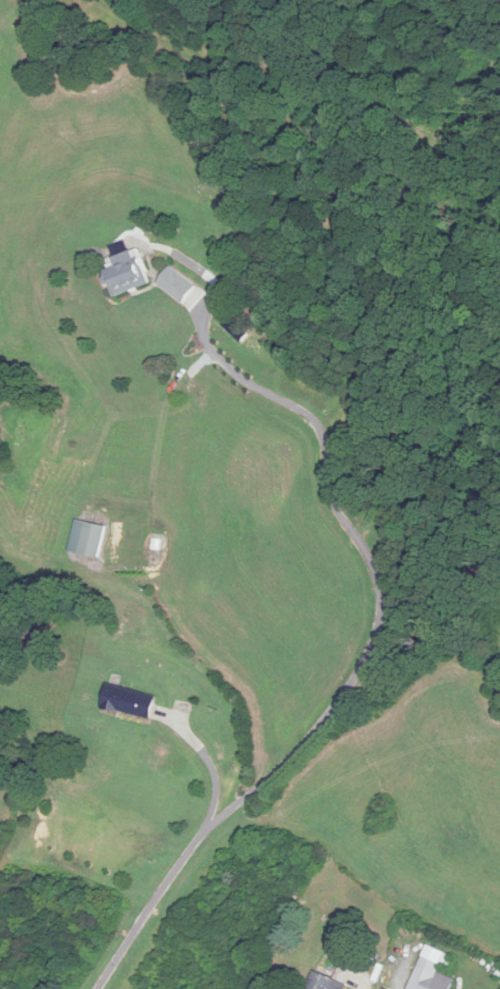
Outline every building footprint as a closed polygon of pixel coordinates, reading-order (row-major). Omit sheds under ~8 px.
[(151,285),(140,251),(105,261),(116,296),(151,285)] [(70,553),(100,559),(107,527),(77,521),(70,553)] [(108,685),(102,709),(151,721),(157,697),(108,685)] [(455,981),(439,974),(447,954),(428,946),(409,988),(452,988),(455,981)] [(313,972),(307,988),(344,988),(346,984),(313,972)]
